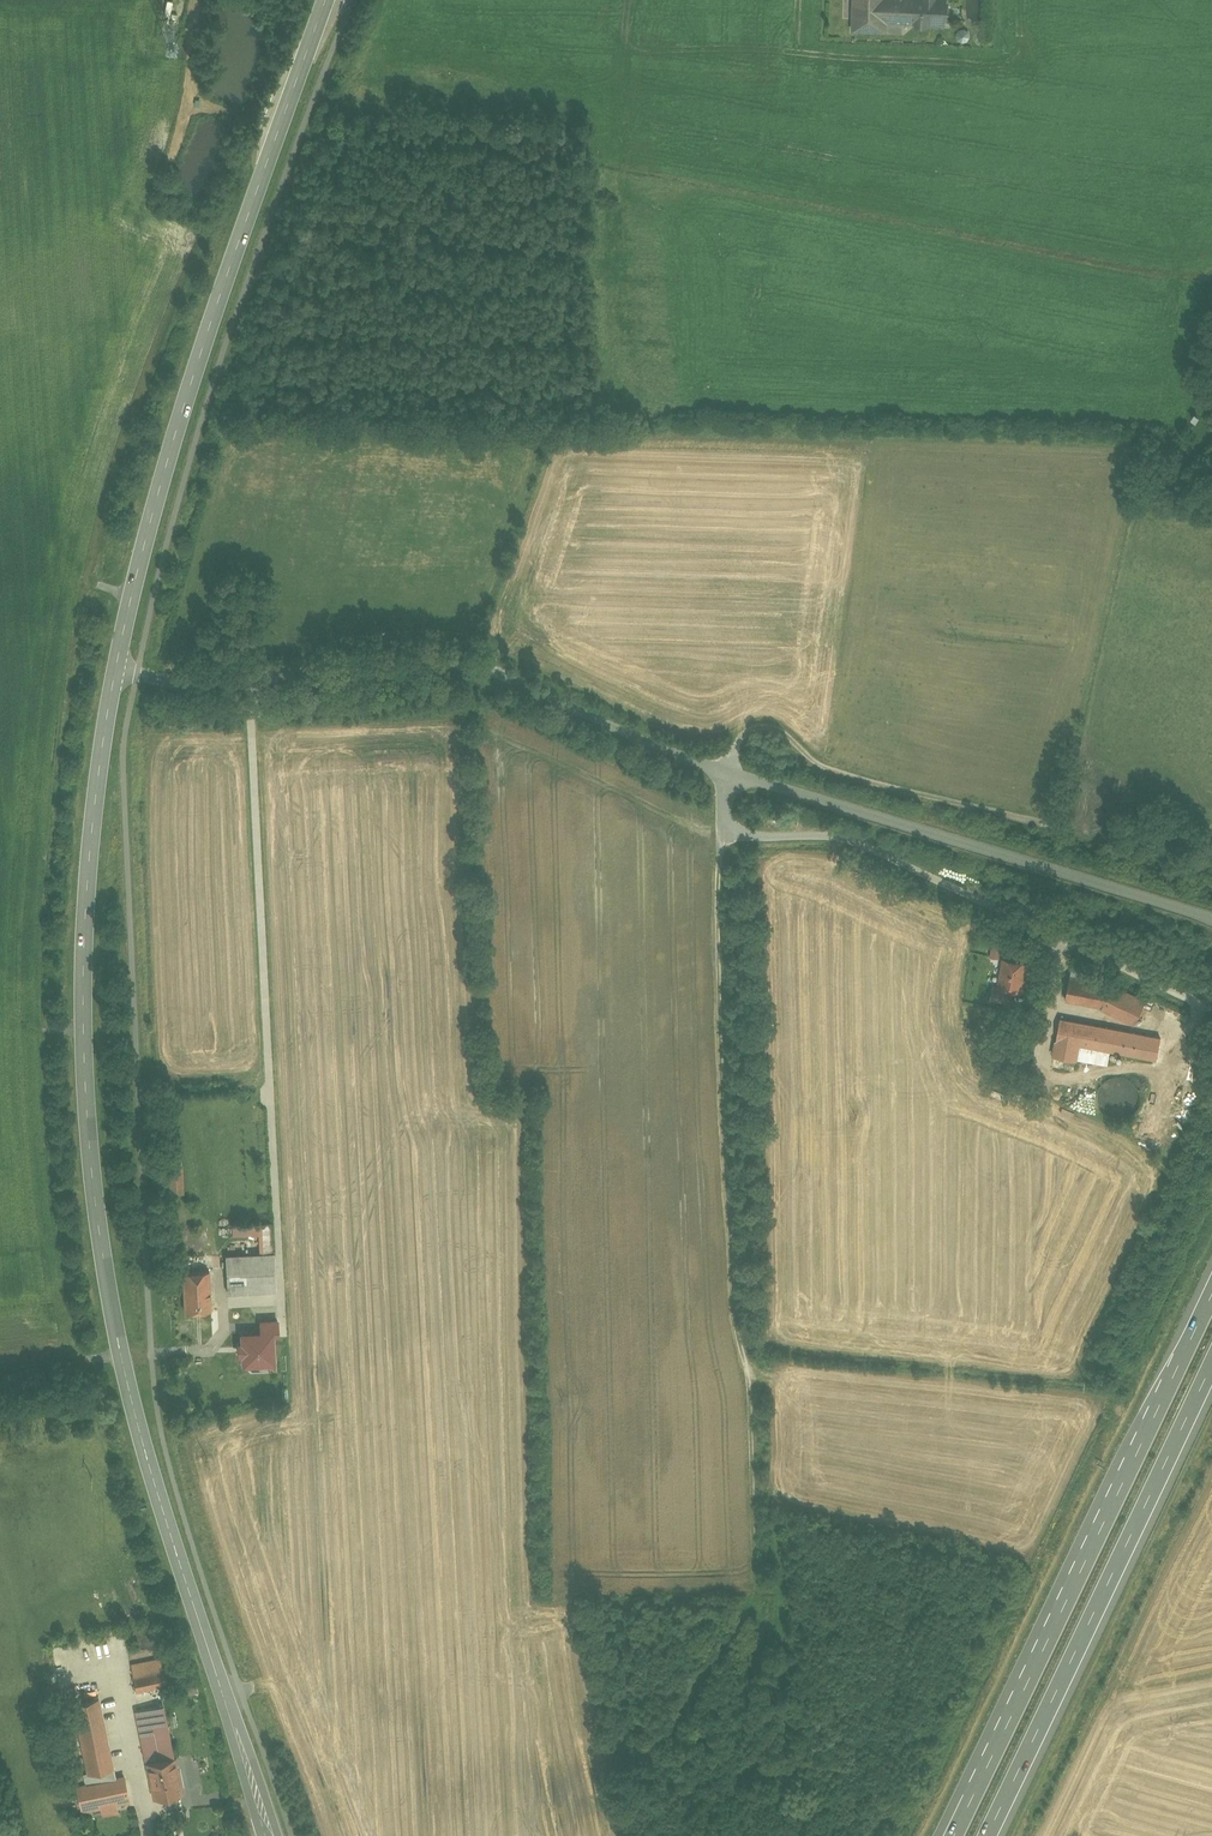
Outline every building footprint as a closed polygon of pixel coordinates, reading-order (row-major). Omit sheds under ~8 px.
[(853,30),(856,30),(887,31),(887,22),(914,23),(915,0),(854,0),(853,30)] [(914,23),(914,24),(943,25),(944,0),(915,0),(914,23)] [(957,29),(959,41),(971,40),(969,28),(957,29)] [(993,944),(990,955),(999,957),(1002,946),(993,944)] [(1027,963),(1004,959),(999,986),(999,987),(1013,989),(1022,991),(1027,963)] [(1108,983),(1070,975),(1066,999),(1103,1007),(1108,983)] [(1146,1001),(1108,983),(1103,1007),(1102,1008),(1135,1024),(1146,1001)] [(1013,989),(999,987),(999,986),(995,985),(992,999),(1010,1002),(1013,989)] [(1159,1039),(1059,1021),(1052,1060),(1075,1064),(1078,1049),(1155,1063),(1159,1039)] [(1138,1092),(1133,1084),(1126,1080),(1118,1078),(1109,1080),(1102,1085),(1098,1092),(1096,1101),(1098,1109),(1103,1116),(1110,1121),(1119,1122),(1127,1120),(1134,1115),(1139,1108),(1140,1100),(1138,1092)] [(255,1216),(238,1218),(239,1224),(256,1223),(255,1216)] [(259,1228),(261,1258),(274,1258),(273,1227),(259,1228)] [(261,1258),(227,1260),(229,1299),(278,1296),(276,1258),(274,1258),(261,1258)] [(209,1271),(183,1272),(185,1311),(211,1309),(209,1271)] [(211,1309),(185,1311),(186,1337),(213,1336),(211,1309)] [(241,1343),(239,1343),(239,1356),(243,1356),(243,1365),(276,1364),(275,1335),(279,1335),(279,1321),(261,1322),(261,1332),(240,1333),(241,1343)] [(161,1658),(131,1664),(137,1691),(183,1681),(180,1665),(163,1669),(161,1658)] [(98,1699),(75,1704),(87,1764),(82,1765),(86,1784),(115,1778),(113,1768),(98,1699)] [(164,1704),(137,1710),(144,1750),(146,1763),(175,1757),(164,1704)] [(175,1757),(146,1763),(150,1784),(153,1798),(164,1796),(165,1799),(180,1796),(179,1793),(182,1792),(175,1757)] [(86,1784),(65,1789),(70,1813),(129,1800),(124,1776),(115,1778),(86,1784)]
